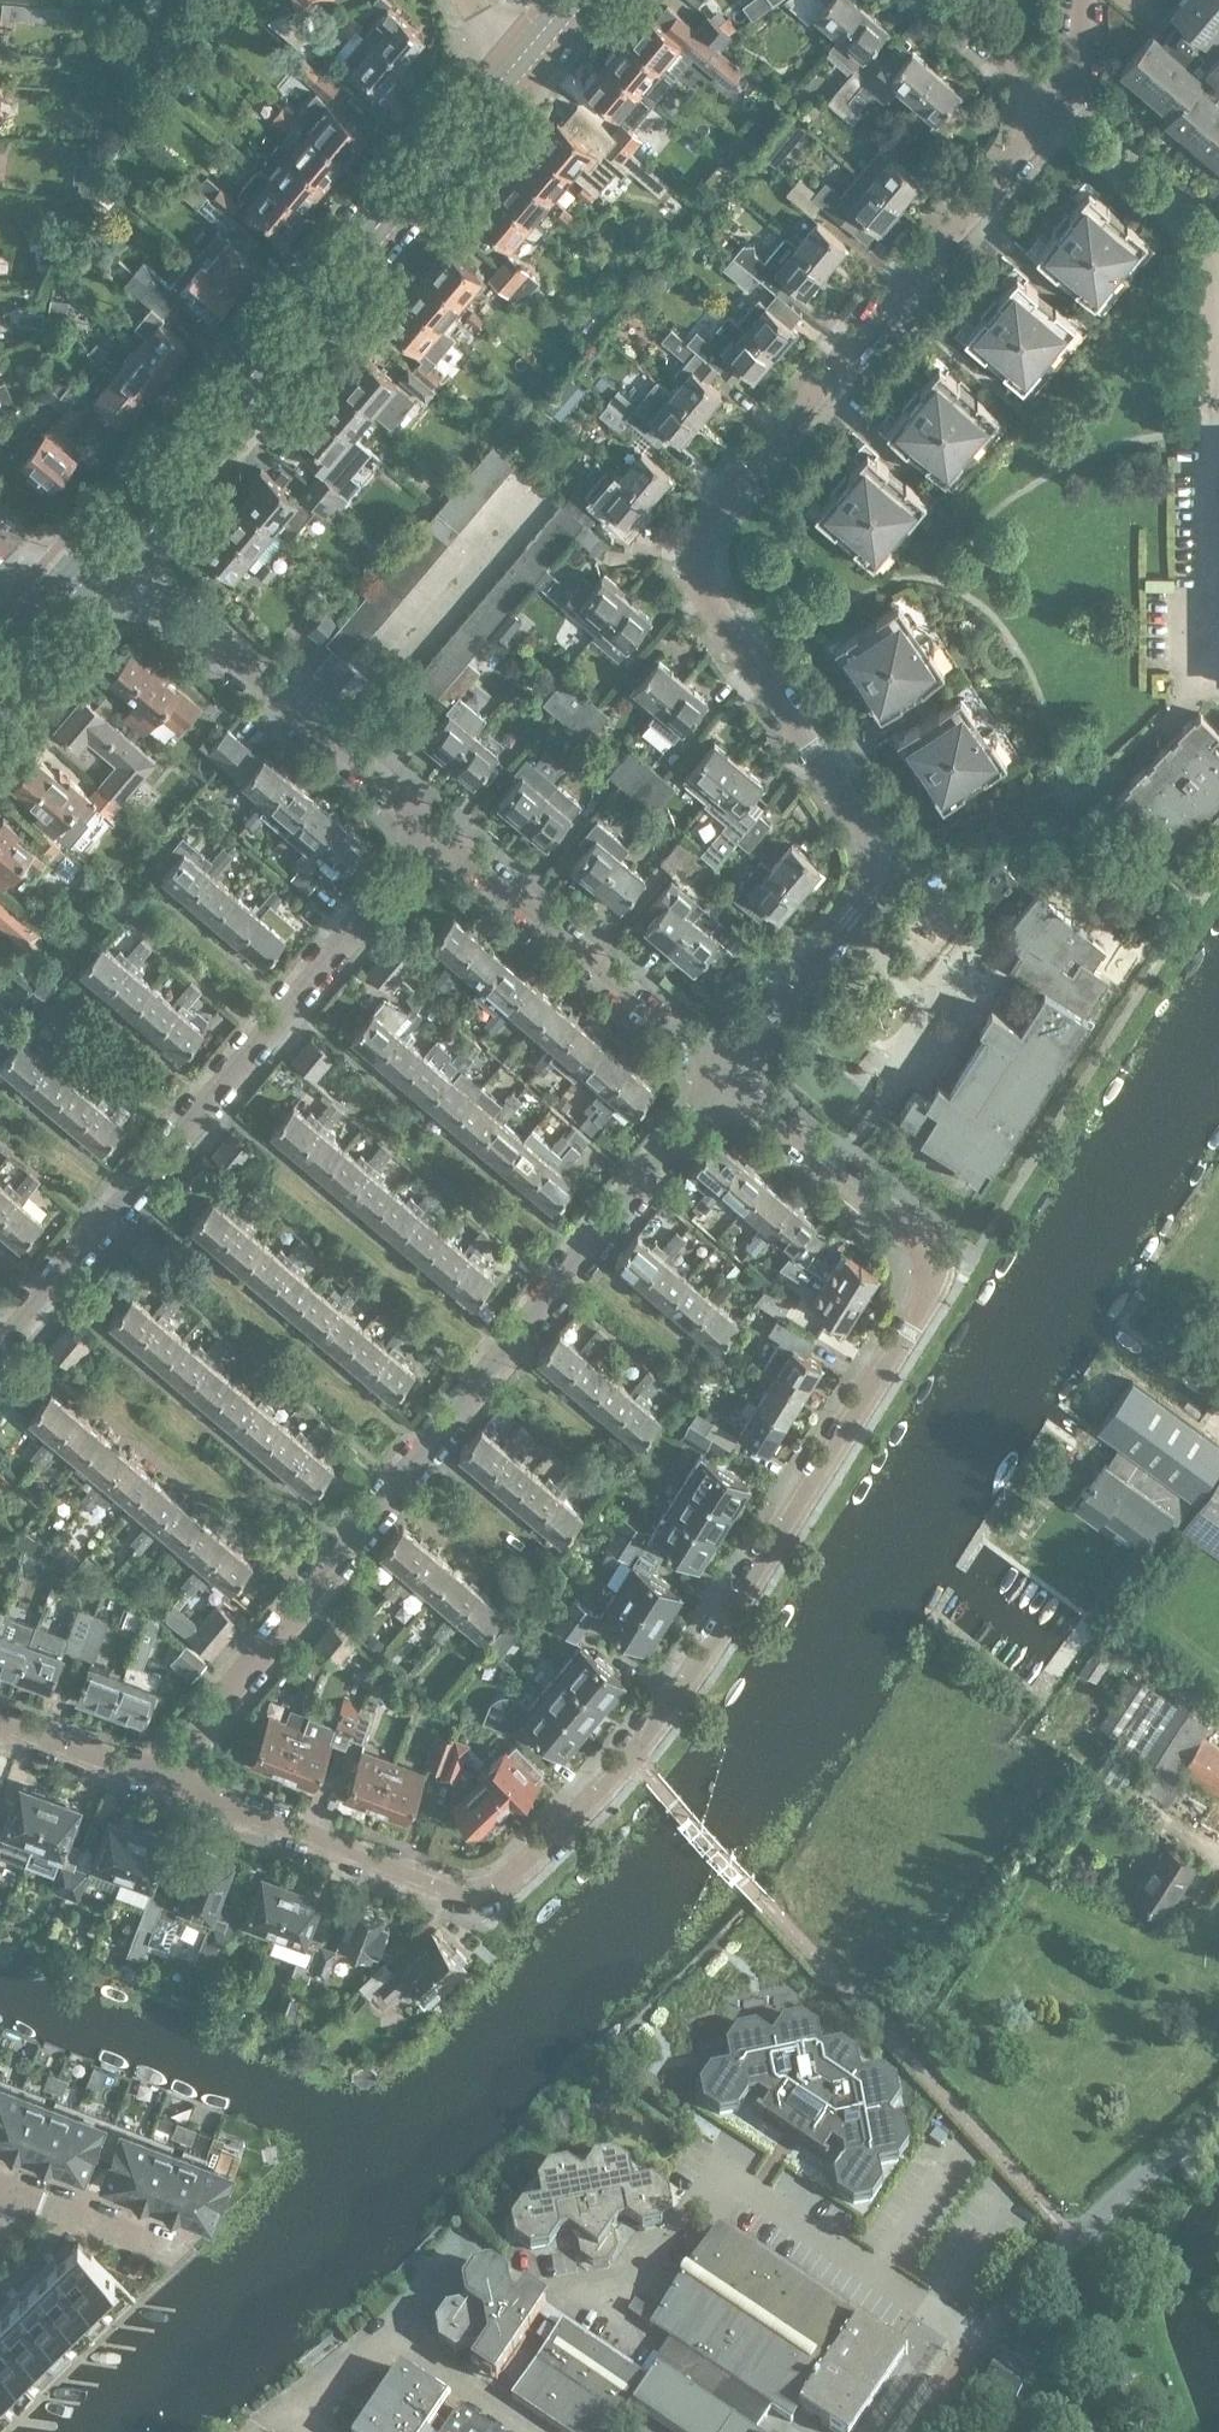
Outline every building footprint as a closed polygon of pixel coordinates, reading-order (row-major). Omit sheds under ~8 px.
[(319,2),(322,10),(336,5),(338,9),(362,0),(319,0),(318,0),(319,2)] [(365,31),(402,62),(424,35),(394,10),(397,6),(389,0),(373,0),(369,5),(380,14),(365,31)] [(743,3),(752,15),(773,0),(748,0),(743,3)] [(827,0),(786,0),(798,11),(799,10),(810,20),(816,13),(840,34),(864,6),(857,0),(827,0)] [(1152,32),(1121,69),(1171,112),(1166,119),(1218,165),(1218,0),(1181,0),(1171,12),(1179,19),(1161,40),(1152,32)] [(66,5),(13,1),(12,16),(65,19),(66,5)] [(837,89),(848,98),(882,60),(869,48),(887,27),(864,6),(840,34),(828,47),(854,69),(837,89)] [(647,12),(626,36),(675,77),(694,53),(730,84),(743,69),(678,14),(666,28),(647,12)] [(709,13),(698,25),(719,43),(730,31),(709,13)] [(321,45),(283,14),(269,20),(312,56),(321,45)] [(358,41),(341,60),(362,79),(362,80),(374,90),(378,85),(380,87),(402,62),(365,31),(364,30),(356,40),(358,41)] [(606,60),(644,92),(654,101),(675,77),(626,36),(606,60)] [(892,48),(882,60),(848,98),(860,108),(874,91),(884,99),(897,84),(912,98),(937,70),(912,49),(904,59),(892,48)] [(644,92),(606,60),(585,85),(603,100),(599,104),(617,119),(633,100),(636,103),(644,92)] [(309,81),(330,98),(339,87),(318,69),(309,81)] [(937,70),(912,98),(936,119),(929,126),(941,136),(964,111),(952,100),(960,91),(937,70)] [(837,89),(827,100),(853,122),(863,111),(860,108),(848,98),(837,89)] [(346,158),(367,133),(317,91),(296,115),(308,125),(312,128),(346,158)] [(127,103),(111,101),(109,116),(126,117),(127,103)] [(793,117),(826,114),(825,104),(793,107),(793,117)] [(308,125),(282,105),(273,116),(285,126),(291,128),(291,130),(280,143),(287,150),(288,149),(325,182),(346,158),(312,128),(308,125)] [(806,127),(787,112),(757,148),(775,164),(806,127)] [(557,120),(536,144),(570,173),(582,158),(588,163),(596,153),(557,120)] [(622,123),(612,134),(633,152),(642,141),(622,123)] [(278,142),(266,132),(258,141),(270,151),(278,142)] [(612,134),(603,145),(623,163),(633,152),(612,134)] [(536,144),(516,169),(550,197),(562,182),(565,185),(573,176),(570,173),(536,144)] [(879,147),(858,171),(898,204),(918,180),(879,147)] [(282,163),(271,176),(305,205),(325,182),(288,149),(287,150),(279,160),(282,163)] [(662,196),(673,183),(644,159),(633,172),(662,196)] [(129,180),(113,168),(104,180),(120,194),(129,180)] [(240,191),(250,200),(246,204),(263,219),(267,215),(284,229),(305,205),(271,176),(268,173),(267,174),(260,168),(240,191)] [(516,169),(496,192),(541,230),(543,228),(532,218),(541,207),(545,210),(553,200),(550,197),(516,169)] [(800,176),(795,181),(821,203),(852,229),(862,216),(881,232),(892,219),(888,216),(898,204),(858,171),(840,193),(825,180),(816,190),(800,176)] [(207,174),(197,185),(230,214),(240,202),(207,174)] [(207,263),(235,287),(257,261),(240,246),(251,232),(230,214),(197,186),(191,180),(181,190),(221,226),(196,254),(207,263)] [(820,202),(795,181),(786,192),(811,213),(820,202)] [(596,192),(584,182),(576,192),(588,202),(596,192)] [(1094,302),(1112,282),(1125,276),(1129,279),(1130,277),(1126,274),(1128,272),(1129,269),(1130,266),(1130,263),(1130,260),(1147,240),(1127,222),(1126,223),(1108,208),(1109,207),(1089,190),(1069,213),(1072,216),(1059,232),(1055,229),(1035,252),(1056,270),(1057,268),(1075,284),(1074,285),(1094,302)] [(541,230),(496,192),(476,216),(493,230),(489,235),(506,249),(521,231),(524,234),(526,231),(534,238),(541,230)] [(574,218),(562,208),(554,217),(566,227),(574,218)] [(816,220),(795,244),(825,268),(845,245),(816,220)] [(743,242),(733,254),(759,276),(773,288),(783,276),(803,293),(825,268),(795,244),(785,235),(765,259),(755,251),(754,242),(745,243),(743,242)] [(446,248),(426,272),(459,302),(472,287),(478,293),(487,282),(480,277),(485,272),(477,265),(473,270),(446,248)] [(213,314),(235,287),(207,263),(196,254),(171,284),(144,260),(133,273),(172,306),(185,290),(213,314)] [(758,276),(733,254),(723,265),(749,287),(758,276)] [(508,256),(498,267),(529,293),(539,282),(508,256)] [(498,267),(489,277),(519,304),(529,293),(498,267)] [(426,272),(406,296),(439,325),(451,312),(456,316),(465,306),(459,302),(426,272)] [(172,306),(133,273),(125,282),(151,305),(135,324),(147,334),(136,346),(165,370),(187,343),(160,320),(172,306)] [(1023,386),(1040,366),(1053,360),(1057,363),(1058,362),(1054,359),(1059,344),(1076,324),(1055,307),(1054,308),(1036,293),(1037,291),(1017,274),(997,298),(1001,301),(987,316),(984,313),(964,336),(984,354),(985,353),(1003,368),(1002,369),(1023,386)] [(439,325),(406,296),(385,320),(402,335),(398,339),(415,354),(430,336),(436,340),(445,330),(439,325)] [(64,317),(65,300),(50,299),(49,316),(64,317)] [(765,303),(745,328),(773,352),(794,328),(765,303)] [(466,317),(477,327),(485,318),(473,308),(466,317)] [(681,316),(671,328),(696,350),(706,338),(681,316)] [(671,328),(661,339),(686,360),(675,373),(675,377),(677,381),(679,383),(671,391),(700,416),(720,392),(706,379),(712,372),(692,355),(696,350),(671,328)] [(773,352),(745,328),(724,352),(753,376),(773,352)] [(96,341),(89,349),(144,395),(154,383),(159,387),(168,376),(163,372),(165,370),(136,346),(119,367),(105,354),(107,351),(96,341)] [(103,364),(81,388),(121,422),(144,395),(89,349),(87,351),(103,364)] [(353,370),(341,384),(376,413),(389,399),(385,395),(396,382),(360,350),(347,365),(353,370)] [(440,374),(421,358),(412,369),(431,385),(440,374)] [(399,377),(426,400),(435,388),(431,385),(412,369),(408,366),(399,377)] [(945,478),(962,458),(965,457),(968,456),(971,455),(973,453),(975,451),(979,455),(980,453),(976,450),(981,436),(998,416),(977,398),(976,400),(958,384),(959,383),(939,366),(919,389),(923,392),(909,408),(906,405),(886,428),(906,445),(907,444),(925,460),(924,461),(945,478)] [(15,404),(5,379),(0,382),(0,410),(15,404)] [(67,384),(59,394),(70,403),(69,405),(80,414),(89,403),(67,384)] [(341,384),(321,408),(352,434),(364,421),(367,424),(376,413),(341,384)] [(617,391),(607,402),(634,424),(643,413),(617,391)] [(700,416),(671,391),(651,416),(680,440),(700,416)] [(634,424),(607,402),(598,413),(624,435),(634,424)] [(80,414),(69,405),(22,460),(50,484),(83,445),(66,431),(80,414)] [(352,434),(321,408),(291,443),(322,469),(343,444),(347,448),(356,437),(352,434)] [(493,443),(483,455),(506,473),(515,463),(493,443)] [(873,562),(890,542),(893,542),(896,541),(899,539),(901,538),(903,536),(907,539),(908,538),(905,534),(909,520),(926,500),(906,483),(905,484),(887,468),(888,467),(867,450),(847,474),(851,477),(838,492),(834,489),(814,512),(835,530),(835,529),(853,544),(853,545),(873,562)] [(641,451),(621,475),(650,500),(670,476),(641,451)] [(483,455),(474,466),(497,484),(506,473),(483,455)] [(474,466),(464,477),(488,495),(497,484),(474,466)] [(611,467),(586,496),(610,517),(615,512),(629,524),(650,500),(621,475),(611,467)] [(460,482),(444,468),(435,480),(451,493),(455,488),(460,482)] [(297,499),(261,469),(249,483),(254,487),(242,502),(283,536),(292,543),(319,511),(333,523),(342,512),(310,484),(297,499)] [(319,473),(310,484),(342,512),(351,501),(319,473)] [(460,482),(455,488),(478,506),(488,495),(464,477),(460,482)] [(455,488),(451,493),(446,499),(469,517),(478,506),(455,488)] [(573,492),(564,504),(584,521),(585,521),(590,525),(599,514),(573,492)] [(446,499),(437,510),(460,528),(469,517),(446,499)] [(242,502),(221,526),(262,560),(283,536),(242,502)] [(561,503),(553,513),(575,532),(584,521),(564,504),(563,505),(561,503)] [(437,510),(427,521),(451,539),(460,528),(437,510)] [(553,513),(543,524),(566,543),(574,533),(575,532),(553,513)] [(427,521),(418,532),(441,550),(451,539),(427,521)] [(584,521),(575,532),(574,533),(600,555),(611,543),(590,525),(585,521),(584,521)] [(543,524),(534,535),(556,554),(566,543),(543,524)] [(275,571),(262,560),(221,526),(196,555),(213,570),(217,565),(231,577),(243,563),(247,567),(250,564),(268,580),(275,571)] [(418,532),(409,543),(432,561),(441,550),(418,532)] [(534,535),(525,546),(547,565),(556,554),(534,535)] [(409,543),(400,553),(423,572),(432,561),(409,543)] [(525,546),(516,557),(538,576),(547,565),(525,546)] [(400,553),(390,564),(413,583),(423,572),(400,553)] [(516,557),(507,568),(529,587),(538,576),(516,557)] [(390,564),(381,575),(404,594),(413,583),(390,564)] [(507,568),(497,579),(519,598),(529,587),(507,568)] [(559,602),(571,612),(583,623),(584,622),(595,632),(626,595),(614,586),(616,583),(604,573),(602,576),(594,586),(582,576),(559,602)] [(381,575),(372,586),(395,605),(404,594),(381,575)] [(497,579),(488,590),(510,609),(519,598),(497,579)] [(372,586),(363,597),(386,616),(395,605),(372,586)] [(488,590),(479,601),(501,620),(510,609),(488,590)] [(626,595),(595,632),(592,635),(619,657),(629,645),(628,644),(650,616),(626,595)] [(363,597),(353,608),(376,627),(386,616),(363,597)] [(479,601),(470,612),(492,631),(501,620),(479,601)] [(916,625),(913,624),(898,602),(876,617),(877,618),(857,631),(856,630),(834,645),(851,671),(855,668),(867,685),(863,688),(880,713),(902,698),(901,697),(921,684),(922,685),(944,670),(929,648),(929,645),(929,643),(929,641),(929,639),(928,637),(927,635),(926,633),(930,630),(929,629),(925,632),(923,629),(921,627),(918,626),(916,625)] [(353,608),(344,619),(367,638),(376,627),(353,608)] [(309,630),(320,640),(337,619),(326,610),(309,630)] [(470,612),(460,623),(482,642),(492,631),(470,612)] [(344,619),(335,630),(358,649),(367,638),(344,619)] [(460,623),(451,634),(473,653),(482,642),(460,623)] [(335,630),(326,641),(333,647),(346,658),(349,660),(358,649),(335,630)] [(451,634),(442,645),(464,664),(469,659),(469,658),(473,653),(451,634)] [(442,645),(433,656),(455,675),(464,664),(442,645)] [(333,647),(314,670),(327,681),(346,658),(333,647)] [(131,649),(110,674),(139,698),(127,712),(145,727),(158,713),(178,730),(198,707),(178,689),(181,685),(168,674),(165,678),(131,649)] [(433,656),(423,667),(446,686),(455,675),(433,656)] [(346,658),(327,681),(338,690),(357,667),(349,660),(346,658)] [(634,687),(659,708),(683,678),(658,658),(634,687)] [(469,659),(464,664),(455,675),(446,686),(439,694),(451,704),(480,668),(469,659)] [(357,667),(338,690),(348,699),(368,676),(357,667)] [(423,667),(415,676),(414,677),(436,697),(439,693),(439,694),(446,686),(423,667)] [(543,703),(554,712),(575,686),(564,677),(543,703)] [(659,708),(650,719),(674,739),(707,699),(683,678),(659,708)] [(575,686),(554,712),(565,721),(586,695),(575,686)] [(988,723),(975,715),(960,694),(938,709),(938,710),(919,723),(918,722),(896,737),(914,762),(918,760),(929,777),(925,779),(942,805),(965,789),(964,788),(983,775),(984,776),(1006,761),(991,739),(991,737),(991,735),(991,733),(991,731),(990,728),(990,727),(988,725),(993,722),(992,721),(988,723)] [(586,695),(565,721),(576,730),(598,705),(586,695)] [(117,763),(100,784),(120,801),(155,759),(105,717),(106,716),(82,697),(55,729),(79,749),(88,738),(117,763)] [(598,705),(576,730),(588,740),(609,714),(598,705)] [(426,740),(451,761),(474,733),(474,732),(483,721),(473,713),(464,724),(450,712),(426,740)] [(1170,739),(1153,757),(1155,759),(1147,766),(1145,764),(1128,781),(1130,783),(1113,800),(1168,854),(1185,837),(1187,839),(1204,822),(1202,820),(1209,813),(1211,815),(1218,807),(1218,727),(1217,729),(1200,712),(1196,717),(1194,715),(1170,739)] [(239,739),(227,729),(208,752),(220,762),(239,739)] [(474,733),(451,761),(474,781),(498,752),(474,733)] [(239,739),(220,762),(232,772),(251,749),(239,739)] [(571,741),(557,759),(569,768),(583,751),(571,741)] [(714,742),(683,779),(707,799),(738,762),(714,742)] [(608,774),(620,783),(642,758),(630,748),(608,774)] [(262,759),(251,749),(232,772),(258,794),(254,799),(259,803),(264,807),(290,777),(265,755),(262,759)] [(47,822),(41,829),(62,847),(68,839),(56,828),(70,811),(81,820),(97,802),(110,813),(120,801),(100,784),(90,795),(61,771),(58,774),(36,755),(16,779),(46,805),(38,814),(47,822)] [(523,822),(546,794),(555,783),(525,758),(515,770),(522,776),(499,803),(523,822)] [(642,758),(620,783),(631,793),(652,766),(642,758)] [(726,821),(701,851),(716,863),(738,837),(754,819),(741,809),(763,783),(738,762),(707,799),(707,800),(705,803),(726,821)] [(652,766),(631,793),(642,802),(663,776),(652,766)] [(663,776),(642,802),(654,812),(675,786),(663,776)] [(259,803),(253,809),(259,814),(256,817),(261,821),(264,816),(285,834),(315,798),(290,777),(264,807),(259,803)] [(546,794),(523,822),(548,843),(571,815),(546,794)] [(340,819),(315,798),(285,834),(305,850),(309,845),(314,850),(340,819)] [(259,814),(253,809),(245,819),(255,828),(261,821),(256,817),(259,814)] [(738,837),(740,839),(749,847),(771,822),(759,813),(754,819),(738,837)] [(41,829),(29,843),(16,832),(19,829),(4,816),(1,819),(0,819),(0,877),(4,880),(17,863),(32,876),(41,865),(44,868),(53,858),(57,861),(56,867),(67,877),(73,875),(82,864),(62,847),(41,829)] [(305,850),(303,852),(309,856),(307,859),(312,862),(319,853),(323,857),(327,852),(344,868),(366,842),(340,819),(314,850),(309,845),(305,850)] [(167,853),(175,860),(162,874),(178,888),(175,891),(182,897),(185,894),(188,896),(214,866),(219,871),(225,863),(220,859),(222,857),(217,852),(212,858),(183,834),(167,853)] [(661,861),(673,872),(681,863),(679,862),(693,844),(682,836),(661,861)] [(573,866),(597,885),(621,857),(597,837),(573,866)] [(792,843),(772,867),(799,891),(820,867),(792,843)] [(223,844),(217,852),(222,857),(220,859),(225,863),(234,853),(223,844)] [(679,862),(681,863),(690,871),(705,854),(693,844),(679,862)] [(309,856),(303,852),(295,862),(305,870),(312,862),(307,859),(309,856)] [(1067,866),(1051,852),(1043,860),(1060,874),(1067,866)] [(621,857),(597,885),(622,906),(646,877),(621,857)] [(986,1030),(951,1085),(939,1078),(927,1097),(914,1088),(899,1112),(923,1128),(920,1134),(957,1157),(956,1160),(982,1180),(1110,977),(1093,967),(1105,948),(998,860),(968,896),(1025,943),(1010,967),(1034,983),(1011,1018),(992,1006),(979,1025),(986,1030)] [(214,866),(188,896),(192,900),(190,904),(196,910),(199,906),(213,918),(235,892),(215,875),(219,871),(214,866)] [(754,873),(743,886),(733,897),(759,919),(769,908),(778,916),(799,891),(772,867),(761,879),(754,873)] [(1072,868),(1064,878),(1074,887),(1082,877),(1072,868)] [(651,903),(660,911),(646,927),(671,948),(705,908),(671,880),(651,903)] [(273,887),(267,895),(272,899),(270,901),(275,906),(283,896),(273,887)] [(235,892),(213,918),(228,931),(225,933),(233,940),(235,937),(238,939),(260,913),(263,915),(266,911),(269,913),(275,906),(270,901),(272,899),(267,895),(260,903),(256,900),(251,906),(235,892)] [(0,895),(0,915),(18,932),(28,921),(0,895)] [(705,908),(671,948),(695,968),(719,940),(733,952),(742,941),(719,921),(720,920),(705,908)] [(260,913),(238,939),(243,943),(240,946),(246,951),(249,948),(264,961),(286,935),(285,935),(291,927),(291,922),(288,918),(283,916),(278,916),(272,923),(263,915),(260,913)] [(452,917),(430,943),(450,960),(447,964),(452,969),(478,939),(452,917)] [(151,946),(142,938),(132,949),(142,957),(151,946)] [(447,964),(440,972),(446,976),(445,979),(449,983),(460,969),(481,986),(503,960),(478,939),(452,969),(447,964)] [(393,941),(382,953),(405,972),(415,959),(393,941)] [(115,954),(102,943),(80,969),(95,981),(92,984),(99,989),(102,987),(105,990),(127,964),(132,969),(137,963),(142,957),(132,949),(127,956),(118,949),(115,954)] [(378,959),(367,971),(390,990),(400,977),(378,959)] [(503,960),(481,986),(473,995),(493,1012),(497,1007),(502,1011),(527,980),(503,960)] [(127,964),(105,990),(109,993),(107,996),(113,1002),(116,999),(130,1011),(153,986),(140,975),(144,970),(137,963),(132,969),(127,964)] [(446,976),(440,972),(434,980),(444,988),(449,983),(445,979),(446,976)] [(497,1007),(493,1012),(491,1014),(496,1018),(493,1021),(499,1025),(511,1011),(531,1028),(553,1002),(527,980),(502,1011),(497,1007)] [(201,989),(192,981),(182,992),(192,1000),(201,989)] [(0,988),(0,1004),(9,1011),(21,997),(4,983),(0,988)] [(153,986),(130,1011),(144,1024),(142,1027),(149,1032),(151,1030),(155,1033),(177,1007),(182,1011),(187,1006),(192,1000),(182,992),(173,1003),(153,986)] [(372,1012),(360,1027),(351,1037),(366,1049),(364,1052),(370,1057),(372,1054),(377,1058),(402,1029),(407,1033),(413,1026),(408,1021),(410,1019),(405,1014),(412,1005),(417,1009),(426,1000),(416,991),(402,1005),(384,998),(372,1012)] [(553,1002),(531,1028),(551,1045),(548,1049),(553,1053),(578,1023),(553,1002)] [(412,1005),(405,1014),(410,1019),(408,1021),(413,1026),(423,1014),(417,1009),(412,1005)] [(177,1007),(155,1033),(158,1036),(156,1038),(164,1045),(166,1042),(181,1054),(203,1028),(191,1018),(195,1012),(187,1006),(182,1011),(177,1007)] [(484,1023),(489,1027),(494,1031),(499,1025),(493,1021),(496,1018),(491,1014),(484,1023)] [(548,1049),(541,1057),(546,1061),(544,1064),(549,1068),(558,1057),(562,1061),(565,1057),(581,1071),(603,1045),(578,1023),(553,1053),(548,1049)] [(402,1029),(377,1058),(380,1061),(378,1064),(384,1069),(387,1067),(402,1080),(423,1055),(403,1037),(407,1033),(402,1029)] [(71,1041),(61,1032),(52,1044),(61,1052),(71,1041)] [(335,1056),(311,1036),(302,1047),(326,1067),(335,1056)] [(21,1037),(0,1062),(0,1064),(16,1077),(14,1080),(21,1087),(24,1084),(25,1085),(47,1059),(52,1063),(61,1052),(52,1044),(48,1048),(45,1045),(39,1052),(21,1037)] [(423,1055),(402,1080),(416,1092),(414,1095),(420,1100),(422,1097),(427,1101),(452,1071),(457,1075),(462,1069),(463,1067),(457,1062),(459,1061),(455,1057),(452,1061),(432,1044),(423,1055)] [(603,1045),(581,1071),(601,1088),(600,1090),(605,1094),(629,1066),(603,1045)] [(326,1067),(302,1047),(293,1058),(316,1079),(326,1067)] [(463,1048),(455,1057),(459,1061),(457,1062),(463,1067),(473,1056),(463,1048)] [(546,1061),(541,1057),(534,1065),(544,1074),(549,1068),(544,1064),(546,1061)] [(47,1059),(25,1085),(27,1087),(25,1090),(32,1096),(34,1093),(50,1106),(72,1080),(52,1063),(47,1059)] [(600,1090),(593,1098),(598,1102),(595,1105),(600,1108),(611,1096),(632,1114),(654,1088),(629,1066),(605,1094),(600,1090)] [(452,1071),(427,1101),(430,1103),(428,1106),(435,1112),(437,1109),(452,1122),(482,1086),(462,1069),(457,1075),(452,1071)] [(121,1083),(111,1075),(102,1086),(111,1094),(121,1083)] [(72,1080),(50,1106),(67,1121),(64,1124),(70,1129),(73,1126),(75,1127),(97,1102),(102,1106),(107,1100),(111,1094),(102,1086),(92,1098),(72,1080)] [(502,1103),(482,1086),(452,1122),(466,1134),(463,1137),(469,1142),(472,1140),(477,1144),(502,1113),(507,1117),(513,1109),(509,1105),(510,1104),(506,1099),(502,1103)] [(513,1091),(506,1099),(510,1104),(509,1105),(513,1109),(522,1099),(513,1091)] [(593,1098),(585,1108),(589,1112),(594,1116),(600,1108),(595,1105),(598,1102),(593,1098)] [(97,1102),(75,1127),(77,1130),(75,1133),(82,1139),(85,1136),(101,1149),(123,1124),(110,1113),(115,1106),(107,1100),(102,1106),(97,1102)] [(342,1108),(333,1100),(323,1112),(332,1119),(342,1108)] [(306,1116),(293,1105),(271,1131),(287,1144),(284,1147),(291,1153),(294,1150),(297,1153),(319,1127),(323,1131),(328,1125),(332,1119),(323,1112),(319,1117),(311,1110),(306,1116)] [(594,1116),(589,1112),(580,1123),(592,1133),(601,1122),(594,1116)] [(502,1122),(507,1117),(502,1113),(477,1144),(479,1146),(477,1149),(484,1156),(487,1153),(501,1165),(523,1139),(502,1122)] [(319,1127),(297,1153),(301,1156),(299,1159),(305,1165),(308,1162),(322,1174),(344,1148),(331,1138),(336,1132),(328,1125),(323,1131),(319,1127)] [(568,1137),(565,1135),(563,1133),(556,1141),(561,1145),(559,1147),(564,1151),(557,1159),(552,1155),(526,1186),(530,1189),(528,1192),(534,1198),(537,1195),(552,1208),(574,1182),(562,1172),(581,1149),(579,1148),(588,1138),(576,1128),(568,1137)] [(552,1146),(532,1129),(523,1139),(501,1165),(516,1177),(513,1180),(520,1185),(522,1183),(526,1186),(552,1155),(557,1159),(564,1151),(559,1147),(561,1145),(556,1141),(552,1146)] [(255,1151),(232,1131),(222,1142),(246,1162),(255,1151)] [(589,1139),(581,1151),(595,1162),(604,1150),(589,1139)] [(741,1161),(715,1139),(693,1166),(704,1175),(697,1183),(706,1191),(711,1185),(717,1190),(741,1161)] [(246,1162),(222,1142),(213,1153),(236,1173),(246,1162)] [(392,1151),(383,1143),(373,1154),(382,1162),(392,1151)] [(344,1148),(322,1174),(336,1186),(334,1189),(341,1195),(343,1192),(347,1195),(369,1170),(373,1173),(378,1167),(382,1162),(373,1154),(368,1159),(361,1153),(356,1159),(344,1148)] [(708,1200),(712,1202),(722,1190),(744,1208),(766,1181),(741,1161),(717,1190),(711,1185),(706,1191),(704,1193),(710,1198),(708,1200)] [(369,1170),(347,1195),(351,1198),(348,1201),(355,1207),(358,1204),(372,1216),(394,1191),(381,1180),(386,1174),(378,1167),(373,1173),(369,1170)] [(40,1179),(30,1171),(21,1182),(31,1190),(40,1179)] [(17,1197),(22,1201),(31,1190),(21,1182),(16,1188),(8,1181),(4,1186),(0,1183),(0,1217),(17,1197)] [(766,1181),(744,1208),(760,1221),(757,1224),(760,1227),(759,1228),(765,1233),(791,1202),(766,1181)] [(442,1193),(433,1185),(423,1196),(433,1205),(442,1193)] [(394,1191),(372,1216),(387,1229),(384,1232),(390,1237),(393,1234),(397,1238),(419,1212),(423,1216),(428,1210),(433,1205),(423,1196),(419,1202),(411,1195),(406,1201),(394,1191)] [(710,1198),(704,1193),(696,1202),(705,1210),(712,1202),(708,1200),(710,1198)] [(262,1203),(253,1195),(243,1206),(253,1214),(262,1203)] [(0,1217),(0,1232),(1,1233),(3,1230),(20,1245),(42,1219),(17,1197),(0,1217)] [(215,1246),(217,1247),(239,1221),(244,1225),(248,1220),(253,1214),(243,1206),(239,1210),(235,1206),(229,1213),(213,1199),(191,1225),(208,1239),(206,1242),(213,1248),(215,1246)] [(767,1249),(777,1236),(796,1252),(812,1230),(811,1230),(816,1223),(791,1202),(765,1233),(759,1228),(752,1236),(759,1242),(757,1244),(761,1247),(762,1245),(767,1249)] [(419,1212),(397,1238),(400,1241),(398,1244),(405,1250),(408,1247),(422,1259),(444,1233),(431,1222),(436,1216),(428,1210),(423,1216),(419,1212)] [(239,1221),(217,1247),(219,1249),(217,1252),(224,1257),(226,1255),(242,1268),(264,1243),(251,1232),(256,1226),(248,1220),(244,1225),(239,1221)] [(492,1236),(483,1228),(473,1239),(483,1247),(492,1236)] [(671,1238),(676,1243),(674,1245),(677,1248),(686,1238),(677,1230),(671,1238)] [(792,1256),(803,1263),(862,1300),(879,1274),(842,1251),(832,1266),(812,1255),(823,1238),(812,1230),(796,1252),(792,1256)] [(444,1233),(422,1259),(437,1272),(435,1275),(441,1280),(444,1277),(448,1280),(469,1254),(473,1258),(478,1253),(483,1247),(473,1239),(464,1250),(444,1233)] [(676,1243),(671,1238),(663,1247),(656,1241),(650,1247),(638,1236),(616,1262),(632,1275),(630,1278),(636,1283),(638,1281),(642,1283),(668,1252),(671,1255),(677,1248),(674,1245),(676,1243)] [(759,1242),(752,1236),(745,1244),(755,1253),(761,1247),(757,1244),(759,1242)] [(312,1246),(302,1237),(293,1248),(303,1257),(312,1246)] [(264,1243),(242,1268),(258,1283),(256,1285),(262,1290),(264,1288),(267,1290),(289,1264),(293,1268),(298,1262),(303,1257),(293,1248),(288,1254),(281,1248),(276,1253),(264,1243)] [(652,1292),(667,1305),(688,1279),(670,1264),(675,1258),(671,1255),(668,1252),(642,1283),(646,1287),(644,1290),(649,1294),(652,1292)] [(469,1254),(448,1280),(452,1283),(449,1287),(456,1293),(458,1289),(473,1302),(495,1276),(481,1265),(486,1259),(478,1253),(473,1258),(469,1254)] [(289,1264),(267,1290),(269,1292),(267,1294),(274,1300),(276,1298),(292,1311),(314,1285),(301,1274),(306,1269),(298,1262),(293,1268),(289,1264)] [(803,1263),(797,1271),(820,1285),(809,1303),(829,1315),(824,1324),(841,1335),(862,1300),(803,1263)] [(726,1272),(719,1280),(726,1285),(723,1288),(727,1292),(737,1280),(726,1272)] [(707,1295),(688,1279),(667,1305),(682,1317),(679,1320),(685,1325),(687,1323),(691,1326),(718,1295),(722,1299),(727,1292),(723,1288),(726,1285),(719,1280),(707,1295)] [(362,1288),(353,1280),(343,1291),(353,1299),(362,1288)] [(314,1285),(292,1311),(308,1325),(306,1328),(312,1333),(314,1331),(317,1333),(339,1307),(343,1311),(353,1299),(343,1291),(339,1296),(331,1290),(326,1296),(314,1285)] [(756,1300),(782,1317),(791,1302),(767,1287),(756,1300)] [(171,1291),(162,1302),(172,1310),(181,1299),(171,1291)] [(153,1313),(132,1295),(111,1321),(128,1335),(126,1338),(132,1344),(134,1341),(136,1343),(158,1317),(163,1321),(167,1315),(172,1310),(162,1302),(153,1313)] [(718,1295),(691,1326),(695,1329),(693,1332),(700,1337),(701,1335),(717,1348),(739,1322),(717,1304),(722,1299),(718,1295)] [(339,1307),(317,1333),(319,1334),(316,1337),(323,1342),(325,1340),(341,1354),(364,1328),(343,1311),(339,1307)] [(158,1317),(136,1343),(139,1345),(137,1347),(143,1353),(145,1350),(161,1364),(183,1338),(170,1327),(175,1322),(167,1315),(163,1321),(158,1317)] [(763,1367),(774,1375),(804,1393),(822,1365),(807,1355),(817,1339),(779,1315),(769,1332),(780,1338),(763,1367)] [(413,1331),(402,1322),(393,1334),(403,1342),(413,1331)] [(68,1325),(58,1336),(83,1357),(92,1346),(68,1325)] [(608,1335),(599,1327),(589,1338),(598,1346),(608,1335)] [(364,1328),(341,1354),(359,1369),(357,1371),(362,1376),(364,1373),(367,1375),(389,1350),(393,1353),(399,1347),(403,1342),(393,1334),(384,1345),(364,1328)] [(231,1341),(221,1333),(212,1344),(222,1353),(231,1341)] [(579,1350),(560,1333),(538,1359),(553,1372),(551,1375),(557,1380),(560,1377),(563,1380),(585,1355),(589,1358),(598,1346),(589,1338),(579,1350)] [(83,1357),(58,1336),(48,1348),(73,1367),(83,1357)] [(183,1338),(161,1364),(178,1378),(176,1381),(182,1386),(184,1383),(186,1385),(208,1360),(213,1364),(218,1358),(222,1353),(212,1344),(208,1350),(200,1343),(195,1349),(183,1338)] [(389,1350),(367,1375),(369,1377),(367,1380),(374,1386),(376,1383),(392,1398),(414,1372),(401,1360),(406,1354),(399,1347),(393,1353),(389,1350)] [(585,1355),(563,1380),(567,1383),(565,1386),(572,1392),(574,1389),(588,1401),(610,1376),(589,1358),(585,1355)] [(208,1360),(186,1385),(189,1387),(186,1389),(193,1395),(195,1393),(211,1407),(233,1381),(220,1370),(225,1364),(218,1358),(213,1364),(208,1360)] [(658,1377),(649,1369),(639,1381),(648,1389),(658,1377)] [(774,1375),(757,1402),(786,1421),(804,1393),(774,1375)] [(281,1384),(272,1376),(262,1387),(272,1395),(281,1384)] [(610,1376),(588,1401),(602,1413),(600,1416),(607,1422),(609,1419),(613,1422),(635,1397),(639,1400),(645,1394),(648,1389),(639,1381),(629,1392),(610,1376)] [(1195,1499),(1218,1466),(1218,1441),(1133,1378),(1097,1427),(1195,1499)] [(233,1381),(211,1407),(228,1421),(226,1423),(233,1429),(235,1426),(237,1428),(258,1402),(262,1406),(267,1400),(272,1395),(262,1387),(253,1398),(233,1381)] [(45,1440),(50,1434),(55,1439),(77,1413),(74,1411),(76,1409),(70,1404),(68,1406),(51,1391),(30,1417),(42,1427),(37,1434),(45,1440)] [(635,1397),(613,1422),(617,1425),(614,1428),(622,1435),(624,1432),(639,1445),(661,1419),(647,1407),(652,1400),(645,1394),(639,1400),(635,1397)] [(742,1410),(749,1415),(739,1431),(768,1450),(786,1421),(757,1402),(749,1398),(742,1410)] [(258,1402),(237,1428),(240,1430),(238,1433),(243,1437),(245,1435),(262,1449),(283,1424),(270,1412),(275,1407),(267,1400),(262,1406),(258,1402)] [(690,1422),(712,1436),(730,1447),(738,1435),(698,1410),(690,1422)] [(50,1434),(45,1440),(40,1445),(51,1454),(55,1449),(63,1455),(68,1449),(81,1460),(102,1434),(85,1420),(87,1418),(80,1412),(78,1414),(77,1413),(55,1439),(50,1434)] [(331,1427),(322,1418),(312,1429),(322,1438),(331,1427)] [(689,1422),(678,1439),(702,1453),(712,1436),(690,1422),(689,1422)] [(283,1424),(262,1449),(278,1463),(276,1465),(282,1470),(284,1468),(287,1470),(308,1445),(312,1449),(317,1443),(322,1438),(312,1429),(307,1435),(300,1428),(295,1434),(283,1424)] [(530,1432),(521,1424),(512,1435),(521,1443),(530,1432)] [(502,1447),(481,1429),(460,1454),(477,1469),(474,1472),(482,1478),(484,1475),(486,1476),(507,1451),(511,1454),(521,1443),(512,1435),(502,1447)] [(102,1434),(81,1460),(93,1470),(88,1476),(95,1482),(100,1476),(106,1481),(127,1456),(125,1454),(126,1452),(120,1446),(118,1448),(102,1434)] [(308,1445),(287,1470),(289,1472),(287,1474),(294,1480),(296,1478),(312,1492),(334,1467),(320,1455),(325,1450),(317,1443),(312,1449),(308,1445)] [(1194,1499),(1119,1444),(1107,1460),(1106,1460),(1075,1503),(1098,1521),(1102,1515),(1148,1549),(1170,1519),(1176,1524),(1194,1499)] [(51,1454),(40,1445),(31,1456),(42,1465),(51,1454)] [(507,1451),(486,1476),(488,1478),(485,1481),(492,1487),(494,1484),(510,1497),(532,1472),(511,1454),(507,1451)] [(703,1454),(686,1479),(732,1508),(749,1482),(735,1474),(737,1471),(720,1461),(718,1464),(703,1454)] [(95,1482),(91,1487),(101,1496),(99,1499),(107,1506),(118,1491),(131,1502),(152,1477),(136,1463),(138,1461),(131,1455),(129,1457),(127,1456),(106,1481),(100,1476),(95,1482)] [(581,1475),(571,1466),(561,1478),(571,1486),(581,1475)] [(532,1472),(510,1497),(527,1512),(525,1515),(531,1520),(534,1517),(535,1518),(557,1493),(561,1497),(571,1486),(561,1478),(557,1483),(549,1476),(544,1482),(532,1472)] [(1181,1528),(1218,1553),(1218,1473),(1181,1528)] [(152,1477),(131,1502),(142,1512),(137,1518),(145,1525),(150,1518),(156,1523),(177,1498),(174,1496),(176,1494),(170,1488),(168,1490),(152,1477)] [(686,1479),(670,1506),(715,1535),(732,1508),(686,1479)] [(101,1496),(91,1487),(81,1498),(92,1507),(101,1496)] [(557,1493),(535,1518),(538,1521),(535,1524),(542,1529),(545,1527),(560,1540),(582,1514),(561,1497),(557,1493)] [(156,1523),(150,1518),(145,1525),(141,1530),(151,1538),(155,1534),(162,1539),(167,1533),(181,1544),(202,1519),(186,1505),(187,1503),(181,1497),(179,1499),(177,1498),(156,1523)] [(627,1516),(617,1531),(660,1557),(662,1555),(668,1545),(685,1556),(686,1553),(699,1561),(715,1535),(670,1506),(653,1533),(627,1516)] [(202,1519),(181,1544),(196,1557),(190,1563),(195,1567),(200,1561),(206,1565),(227,1540),(225,1538),(227,1536),(221,1531),(219,1533),(202,1519)] [(381,1552),(402,1569),(407,1574),(429,1547),(428,1545),(430,1543),(423,1537),(421,1540),(404,1525),(381,1552)] [(151,1538),(141,1530),(131,1541),(142,1550),(151,1538)] [(660,1557),(617,1531),(609,1545),(635,1562),(618,1588),(665,1618),(682,1591),(668,1582),(670,1580),(653,1569),(660,1557)] [(84,1558),(60,1539),(46,1555),(58,1564),(62,1563),(72,1571),(84,1558)] [(200,1561),(195,1567),(191,1572),(201,1581),(211,1569),(232,1587),(253,1562),(236,1547),(238,1546),(231,1540),(229,1542),(227,1540),(206,1565),(200,1561)] [(407,1574),(402,1569),(393,1580),(402,1588),(411,1577),(431,1595),(454,1568),(438,1555),(440,1552),(434,1546),(432,1549),(429,1547),(407,1574)] [(45,1559),(25,1552),(22,1563),(41,1570),(45,1559)] [(454,1568),(431,1595),(451,1612),(456,1616),(479,1590),(477,1589),(479,1586),(473,1580),(471,1583),(454,1568)] [(201,1581),(191,1572),(181,1583),(192,1593),(201,1581)] [(402,1588),(393,1580),(384,1590),(394,1598),(402,1588)] [(665,1618),(618,1588),(601,1616),(617,1626),(615,1628),(632,1639),(634,1636),(647,1645),(665,1618)] [(456,1616),(451,1612),(443,1622),(452,1630),(457,1625),(464,1631),(468,1626),(482,1638),(504,1612),(488,1598),(490,1595),(483,1589),(481,1592),(479,1590),(456,1616)] [(574,1597),(564,1610),(586,1627),(597,1613),(574,1597)] [(217,1602),(207,1613),(230,1634),(240,1623),(217,1602)] [(65,1646),(80,1650),(94,1612),(76,1605),(67,1634),(63,1645),(65,1646)] [(123,1674),(111,1707),(144,1719),(156,1686),(161,1673),(143,1666),(159,1622),(146,1610),(123,1674)] [(586,1627),(564,1610),(554,1624),(576,1641),(586,1627)] [(17,1673),(35,1624),(3,1612),(0,1619),(0,1666),(17,1673)] [(94,1612),(80,1650),(96,1656),(110,1617),(94,1612)] [(207,1613),(198,1624),(221,1645),(230,1634),(207,1613)] [(452,1630),(443,1622),(434,1632),(443,1640),(452,1630)] [(35,1624),(17,1673),(50,1685),(65,1646),(63,1645),(67,1634),(36,1623),(35,1624)] [(331,1623),(322,1634),(347,1653),(356,1642),(331,1623)] [(198,1624),(188,1635),(212,1656),(221,1645),(198,1624)] [(497,1656),(508,1642),(496,1633),(486,1646),(497,1656)] [(347,1653),(322,1634),(314,1645),(338,1664),(347,1653)] [(171,1660),(193,1679),(207,1662),(186,1643),(171,1660)] [(582,1645),(562,1669),(604,1704),(624,1680),(612,1670),(614,1667),(598,1654),(596,1656),(582,1645)] [(327,1658),(313,1646),(301,1661),(315,1673),(327,1658)] [(1079,1669),(1061,1698),(1073,1706),(1092,1677),(1096,1680),(1109,1659),(1094,1648),(1080,1669),(1079,1669)] [(89,1662),(77,1695),(111,1707),(123,1674),(89,1662)] [(562,1669),(542,1693),(584,1728),(604,1704),(562,1669)] [(1118,1738),(1096,1773),(1123,1790),(1145,1755),(1178,1704),(1133,1675),(1100,1726),(1118,1738)] [(542,1693),(531,1706),(521,1697),(513,1693),(504,1693),(496,1696),(489,1702),(482,1719),(512,1730),(516,1726),(528,1736),(535,1727),(537,1729),(535,1732),(551,1745),(553,1742),(565,1752),(584,1728),(542,1693)] [(1065,1707),(1056,1701),(1042,1721),(1051,1728),(1065,1707)] [(306,1712),(283,1773),(312,1784),(329,1740),(346,1746),(349,1736),(350,1736),(360,1709),(359,1709),(341,1702),(336,1718),(307,1708),(306,1712)] [(1135,1783),(1162,1800),(1161,1801),(1168,1805),(1182,1784),(1175,1779),(1182,1768),(1218,1793),(1218,1747),(1203,1736),(1210,1726),(1197,1718),(1199,1716),(1179,1703),(1178,1704),(1145,1755),(1151,1758),(1135,1783)] [(360,1709),(350,1736),(364,1742),(376,1709),(361,1704),(359,1709),(360,1709)] [(285,1723),(269,1717),(252,1762),(283,1773),(306,1712),(291,1707),(285,1723)] [(436,1730),(424,1763),(441,1770),(449,1749),(454,1737),(436,1730)] [(454,1737),(449,1749),(464,1754),(464,1753),(483,1773),(488,1778),(514,1804),(516,1806),(540,1782),(536,1779),(545,1771),(518,1743),(509,1752),(506,1749),(491,1765),(468,1743),(455,1737),(454,1737)] [(449,1749),(441,1770),(443,1771),(441,1776),(453,1781),(464,1754),(449,1749)] [(344,1795),(375,1807),(392,1762),(361,1750),(344,1795)] [(392,1762),(375,1807),(406,1818),(422,1773),(392,1762)] [(514,1804),(488,1778),(457,1809),(480,1833),(496,1817),(499,1819),(514,1804)] [(0,1839),(0,1853),(25,1862),(31,1846),(31,1845),(50,1794),(21,1783),(0,1839)] [(31,1846),(25,1862),(54,1873),(59,1861),(60,1861),(51,1888),(65,1893),(75,1866),(82,1845),(72,1841),(77,1829),(70,1826),(78,1805),(50,1794),(31,1845),(31,1846)] [(93,1868),(121,1878),(140,1828),(112,1817),(93,1868)] [(140,1828),(121,1878),(149,1889),(168,1838),(140,1828)] [(1167,1847),(1135,1896),(1161,1913),(1183,1880),(1185,1881),(1195,1865),(1167,1847)] [(164,1899),(149,1940),(168,1948),(179,1919),(176,1917),(178,1913),(208,1924),(195,1958),(211,1964),(212,1961),(228,1918),(214,1913),(220,1898),(227,1877),(225,1876),(230,1861),(199,1850),(181,1900),(165,1894),(164,1899)] [(75,1866),(65,1893),(79,1899),(89,1871),(75,1866)] [(244,1924),(273,1934),(291,1884),(262,1873),(244,1924)] [(273,1934),(268,1948),(297,1959),(292,1971),(308,1977),(310,1971),(321,1943),(327,1925),(311,1920),(320,1894),(291,1884),(273,1934)] [(127,1953),(142,1959),(149,1940),(164,1899),(150,1893),(127,1953)] [(220,1898),(214,1913),(228,1918),(234,1902),(220,1898)] [(371,1960),(374,1952),(388,1957),(393,1952),(380,1946),(387,1926),(381,1924),(384,1916),(352,1905),(339,1941),(355,1947),(352,1953),(371,1960)] [(242,1927),(227,1921),(212,1961),(227,1967),(242,1927)] [(394,1972),(384,1961),(382,1963),(360,1984),(370,1995),(380,1987),(389,1997),(404,1983),(411,1977),(415,1981),(411,1985),(426,2001),(465,1964),(462,1961),(466,1957),(457,1947),(453,1950),(436,1933),(401,1966),(394,1972)] [(321,1943),(310,1971),(327,1977),(337,1949),(321,1943)] [(861,2074),(857,2056),(842,2045),(823,2049),(821,2047),(818,2030),(802,2019),(783,2022),(773,2038),(771,2038),(756,2027),(737,2031),(726,2047),(730,2065),(729,2067),(711,2071),(700,2087),(704,2105),(720,2116),(738,2112),(749,2096),(758,2094),(769,2101),(766,2105),(769,2121),(782,2129),(795,2127),(799,2130),(802,2143),(815,2151),(831,2148),(833,2144),(844,2152),(845,2161),(834,2176),(837,2195),(853,2206),(873,2202),(883,2186),(880,2168),(881,2166),(899,2163),(909,2147),(906,2128),(891,2118),(890,2116),(900,2101),(897,2082),(881,2071),(862,2075),(861,2074)] [(50,2070),(44,2085),(54,2088),(59,2073),(50,2070)] [(59,2073),(54,2088),(63,2092),(69,2077),(59,2073)] [(0,2144),(23,2083),(0,2075),(0,2144)] [(23,2083),(0,2144),(28,2154),(50,2097),(45,2095),(46,2092),(23,2083)] [(52,2098),(30,2155),(56,2165),(79,2105),(56,2096),(55,2099),(52,2098)] [(79,2105),(56,2165),(86,2177),(96,2150),(102,2152),(115,2119),(79,2105)] [(109,2155),(99,2182),(128,2193),(151,2133),(115,2119),(102,2152),(109,2155)] [(178,2119),(172,2134),(182,2137),(187,2122),(178,2119)] [(187,2122),(182,2137),(191,2141),(197,2126),(187,2122)] [(151,2133),(128,2193),(156,2204),(178,2145),(174,2144),(174,2141),(151,2133)] [(214,2133),(209,2147),(219,2152),(225,2137),(214,2133)] [(181,2146),(159,2205),(184,2214),(207,2154),(184,2145),(184,2147),(181,2146)] [(207,2154),(184,2214),(214,2226),(236,2168),(208,2157),(209,2155),(207,2154)] [(511,2222),(515,2241),(531,2252),(550,2248),(561,2232),(569,2230),(580,2237),(578,2240),(581,2256),(593,2265),(608,2263),(618,2249),(615,2234),(611,2232),(618,2221),(627,2219),(643,2230),(662,2226),(673,2210),(669,2192),(653,2181),(634,2185),(633,2184),(630,2165),(614,2155),(595,2158),(585,2174),(583,2174),(568,2163),(549,2167),(538,2183),(541,2201),(541,2203),(523,2206),(511,2222)] [(1190,2158),(1178,2167),(1191,2184),(1203,2175),(1190,2158)] [(842,2311),(718,2226),(658,2316),(635,2301),(628,2312),(671,2341),(653,2367),(657,2369),(648,2382),(634,2405),(673,2431),(751,2431),(715,2407),(732,2382),(792,2422),(800,2409),(835,2431),(852,2431),(906,2353),(859,2321),(858,2321),(842,2311)] [(136,2300),(73,2236),(0,2308),(0,2431),(136,2300)] [(436,2326),(439,2344),(455,2355),(474,2351),(479,2355),(471,2368),(491,2381),(493,2378),(497,2380),(548,2304),(525,2288),(516,2301),(511,2297),(507,2278),(491,2267),(473,2271),(462,2287),(466,2305),(465,2306),(446,2310),(436,2326)] [(512,2398),(562,2431),(614,2431),(633,2404),(634,2405),(648,2382),(613,2358),(628,2335),(618,2328),(603,2351),(562,2324),(512,2398)] [(1019,2386),(1019,2363),(995,2362),(994,2386),(1019,2386)] [(368,2417),(358,2431),(497,2431),(462,2408),(449,2427),(437,2418),(448,2401),(400,2369),(368,2417)]
